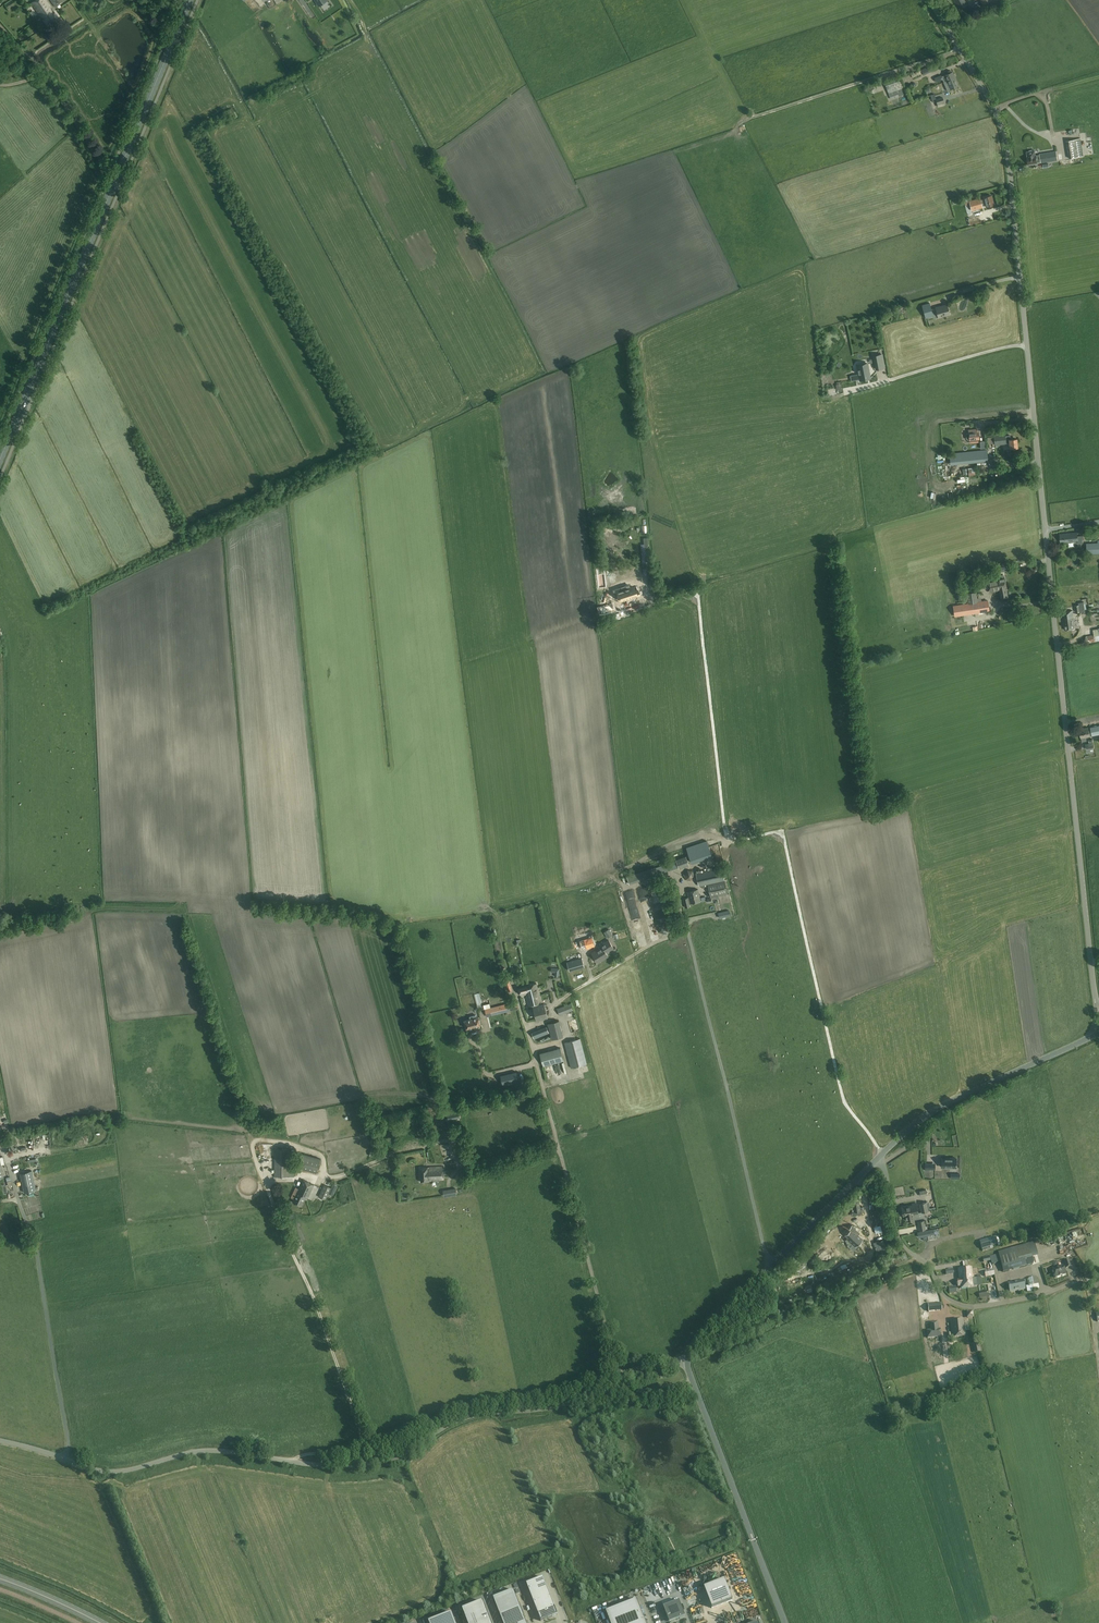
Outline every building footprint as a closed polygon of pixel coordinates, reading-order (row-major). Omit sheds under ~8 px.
[(18,1),(17,0),(12,0),(5,5),(7,8),(18,1)] [(47,25),(58,18),(46,0),(35,0),(32,2),(47,25)] [(960,9),(967,4),(964,0),(954,0),(960,9)] [(921,70),(922,73),(923,75),(931,71),(929,66),(921,70)] [(948,72),(948,73),(941,76),(941,75),(935,78),(936,82),(942,79),(943,82),(955,77),(952,71),(952,72),(951,71),(950,70),(948,71),(948,72)] [(900,76),(884,82),(890,99),(906,93),(900,76)] [(955,77),(943,82),(947,91),(950,89),(958,86),(955,77)] [(1080,156),(1077,139),(1066,141),(1069,158),(1080,156)] [(1037,163),(1037,162),(1041,161),(1041,163),(1057,160),(1056,151),(1039,154),(1036,155),(1035,155),(1034,150),(1032,151),(1032,150),(1029,150),(1029,151),(1027,152),(1027,156),(1028,164),(1037,163)] [(984,199),(980,200),(980,198),(969,201),(972,210),(982,207),(981,204),(985,203),(986,206),(994,204),(991,195),(984,197),(984,199)] [(935,307),(931,308),(929,302),(921,305),(925,318),(933,315),(932,312),(936,311),(938,317),(949,314),(946,304),(939,306),(939,305),(935,307)] [(882,354),(873,356),(876,369),(885,367),(882,354)] [(857,365),(860,380),(863,379),(867,378),(870,378),(867,363),(857,365)] [(979,439),(978,432),(977,432),(977,429),(969,430),(969,433),(967,433),(966,434),(967,439),(968,440),(970,440),(970,443),(978,442),(978,439),(979,439)] [(1010,435),(1005,436),(1005,434),(994,435),(995,445),(1006,444),(1006,443),(1010,442),(1010,448),(1013,448),(1014,449),(1017,448),(1017,447),(1018,447),(1017,438),(1010,439),(1010,435)] [(988,461),(987,450),(954,453),(955,464),(988,461)] [(1059,534),(1060,542),(1078,540),(1078,543),(1083,543),(1082,535),(1077,536),(1077,532),(1059,534)] [(1086,543),(1087,553),(1098,553),(1098,543),(1086,543)] [(999,589),(999,590),(1000,598),(1007,596),(1006,591),(1005,592),(1004,588),(1006,588),(1004,577),(1003,577),(998,578),(997,578),(999,589)] [(999,589),(997,578),(987,580),(989,592),(999,590),(999,589)] [(619,596),(620,600),(640,594),(639,594),(638,590),(635,591),(634,586),(630,588),(629,584),(625,586),(625,585),(619,587),(619,588),(613,590),(616,597),(615,597),(615,598),(619,596)] [(970,598),(976,596),(974,586),(967,588),(970,598)] [(630,606),(633,605),(634,609),(640,606),(637,599),(629,602),(630,606)] [(954,616),(990,611),(988,600),(953,605),(954,616)] [(1081,613),(1085,612),(1083,601),(1078,602),(1078,605),(1075,605),(1076,611),(1080,611),(1081,613)] [(614,609),(612,603),(599,608),(601,613),(614,609)] [(1064,630),(1075,628),(1073,611),(1062,612),(1064,630)] [(1084,637),(1087,643),(1094,640),(1092,634),(1084,637)] [(1098,734),(1098,725),(1090,727),(1091,730),(1092,735),(1098,734)] [(1091,730),(1089,730),(1088,727),(1082,728),(1083,729),(1079,729),(1081,737),(1092,735),(1091,730)] [(1089,744),(1086,744),(1087,749),(1094,747),(1094,743),(1093,743),(1093,739),(1088,740),(1089,744)] [(711,855),(709,847),(688,854),(691,862),(711,855)] [(678,867),(688,863),(686,858),(676,861),(678,867)] [(668,863),(656,867),(658,874),(670,870),(668,863)] [(696,873),(699,886),(725,880),(722,867),(696,873)] [(646,870),(627,876),(629,883),(648,877),(646,870)] [(687,881),(693,879),(691,872),(684,874),(687,881)] [(711,897),(728,893),(725,881),(708,885),(711,897)] [(687,891),(689,897),(683,898),(685,907),(690,906),(689,903),(701,900),(698,888),(687,891)] [(660,893),(651,894),(655,920),(664,919),(660,893)] [(635,905),(629,906),(634,930),(638,929),(637,925),(639,924),(635,905)] [(645,911),(650,935),(656,934),(650,910),(645,911)] [(730,915),(729,910),(718,913),(719,918),(720,918),(722,917),(723,919),(725,918),(725,916),(730,915)] [(643,930),(636,932),(638,940),(645,939),(643,930)] [(592,936),(580,940),(582,948),(595,945),(592,936)] [(602,946),(591,953),(598,962),(608,956),(606,952),(613,947),(608,940),(600,945),(602,946)] [(584,966),(581,958),(567,962),(569,970),(584,966)] [(560,969),(551,969),(551,976),(555,975),(555,980),(561,980),(560,969)] [(532,995),(539,993),(536,983),(527,986),(528,991),(531,990),(532,995)] [(528,991),(527,986),(518,988),(520,994),(521,994),(521,995),(526,994),(529,1006),(535,1004),(532,995),(531,990),(528,991)] [(539,993),(532,995),(535,1004),(538,1018),(547,1016),(544,1004),(541,1005),(541,1003),(539,993)] [(484,1009),(486,1017),(518,1008),(516,1000),(484,1009)] [(573,1010),(570,1003),(557,1009),(559,1015),(573,1010)] [(466,1028),(480,1025),(478,1017),(476,1018),(475,1015),(469,1017),(470,1019),(464,1021),(466,1028)] [(552,1039),(563,1036),(559,1021),(548,1023),(552,1039)] [(549,1032),(547,1026),(531,1033),(534,1038),(549,1032)] [(580,1038),(564,1042),(571,1068),(587,1063),(580,1038)] [(540,1053),(543,1066),(563,1061),(560,1048),(540,1053)] [(548,1078),(557,1076),(556,1073),(560,1072),(559,1067),(547,1070),(548,1078)] [(516,1071),(500,1075),(503,1086),(519,1082),(516,1071)] [(32,1133),(35,1145),(42,1143),(39,1131),(32,1133)] [(274,1148),(274,1176),(294,1177),(294,1169),(289,1169),(290,1148),(274,1148)] [(302,1156),(298,1168),(316,1173),(318,1165),(313,1163),(314,1159),(302,1156)] [(951,1167),(956,1167),(956,1166),(956,1163),(956,1162),(956,1158),(942,1158),(941,1167),(951,1167)] [(420,1168),(421,1181),(428,1181),(433,1180),(433,1181),(439,1181),(439,1180),(443,1180),(442,1166),(427,1167),(420,1168)] [(20,1173),(24,1192),(36,1190),(32,1171),(20,1173)] [(293,1202),(296,1203),(301,1205),(305,1198),(307,1199),(314,1184),(303,1179),(299,1188),(296,1193),(293,1202)] [(325,1199),(331,1188),(324,1184),(317,1199),(324,1202),(325,1199)] [(444,1196),(457,1195),(456,1188),(443,1190),(444,1196)] [(927,1202),(919,1203),(921,1212),(930,1210),(928,1202),(927,1202)] [(903,1216),(906,1215),(907,1220),(922,1217),(921,1212),(918,1213),(916,1203),(912,1204),(913,1205),(902,1207),(902,1208),(900,1209),(901,1214),(903,1215),(903,1216)] [(919,1230),(926,1229),(924,1220),(917,1221),(919,1230)] [(849,1230),(844,1235),(847,1238),(845,1240),(848,1243),(850,1241),(855,1246),(862,1238),(856,1232),(857,1230),(852,1225),(848,1229),(849,1230)] [(933,1228),(917,1232),(918,1237),(927,1235),(928,1240),(935,1238),(933,1228)] [(1081,1229),(1073,1232),(1075,1239),(1083,1237),(1081,1229)] [(996,1236),(980,1241),(982,1249),(998,1245),(998,1246),(1000,1245),(999,1240),(997,1240),(996,1236)] [(938,1240),(928,1249),(930,1252),(940,1242),(938,1240)] [(1003,1273),(1027,1266),(1033,1264),(1033,1263),(1034,1263),(1033,1258),(1039,1256),(1034,1243),(1014,1249),(1004,1252),(1003,1252),(989,1256),(992,1264),(1000,1262),(1003,1273)] [(891,1250),(894,1256),(900,1254),(897,1247),(891,1250)] [(957,1280),(958,1287),(960,1286),(960,1288),(977,1286),(976,1278),(973,1278),(971,1266),(958,1268),(959,1277),(959,1279),(957,1280)] [(1066,1274),(1063,1266),(1053,1269),(1055,1277),(1066,1274)] [(993,1269),(984,1270),(985,1277),(994,1275),(993,1269)] [(1029,1286),(1038,1283),(1037,1276),(1027,1279),(1028,1285),(1029,1286)] [(1025,1288),(1023,1279),(1008,1283),(1010,1292),(1025,1288)] [(963,1319),(950,1320),(952,1338),(965,1336),(963,1319)] [(929,1322),(930,1330),(926,1330),(927,1338),(941,1336),(940,1329),(938,1329),(937,1321),(929,1322)] [(558,1614),(543,1577),(526,1583),(541,1621),(558,1614)] [(703,1587),(712,1608),(732,1600),(724,1579),(703,1587)] [(493,1598),(503,1622),(526,1622),(513,1590),(493,1598)] [(636,1600),(606,1612),(610,1622),(646,1622),(636,1600)] [(679,1618),(685,1616),(679,1600),(663,1607),(667,1617),(668,1617),(670,1622),(679,1618)] [(462,1609),(467,1622),(491,1622),(482,1601),(462,1609)] [(429,1622),(456,1622),(451,1612),(428,1621),(429,1622)]
